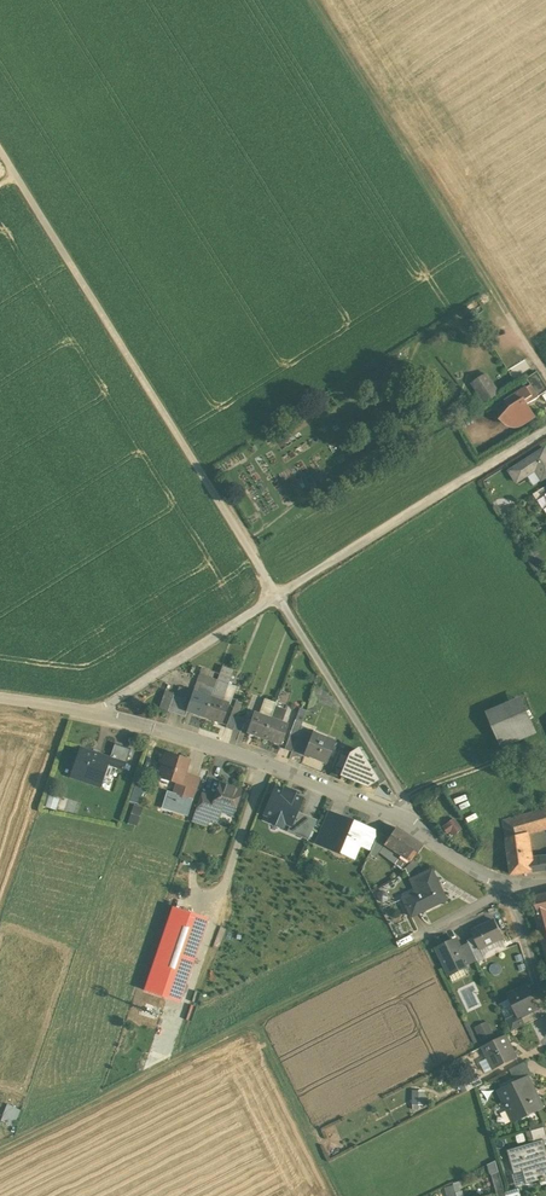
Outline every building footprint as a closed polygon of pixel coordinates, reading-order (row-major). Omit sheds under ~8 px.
[(537,372),(527,379),(531,386),(539,397),(545,392),(545,386),(537,372)] [(488,377),(481,382),(485,389),(479,393),(486,403),(499,395),(488,377)] [(531,386),(507,401),(512,408),(504,417),(510,423),(513,424),(516,424),(519,424),(523,421),(524,423),(534,417),(527,405),(539,398),(539,397),(531,386)] [(510,472),(517,484),(536,472),(542,481),(545,479),(545,449),(510,472)] [(214,690),(211,698),(222,702),(232,674),(221,670),(217,682),(214,690)] [(217,682),(199,675),(196,684),(202,686),(202,685),(214,690),(217,682)] [(202,686),(199,694),(193,692),(190,702),(187,711),(188,712),(204,718),(211,698),(214,690),(202,685),(202,686)] [(313,692),(306,711),(315,714),(322,695),(313,692)] [(190,702),(173,696),(167,712),(185,718),(188,712),(187,711),(190,702)] [(502,749),(537,734),(522,697),(486,712),(502,749)] [(222,702),(211,698),(204,718),(222,724),(228,704),(222,702)] [(267,700),(261,716),(270,719),(276,703),(267,700)] [(236,701),(226,728),(233,731),(238,717),(242,703),(236,701)] [(276,703),(270,719),(280,723),(287,705),(276,701),(276,703)] [(261,716),(254,714),(247,733),(263,739),(270,719),(261,716)] [(238,717),(233,731),(240,733),(245,720),(238,717)] [(280,723),(270,719),(263,739),(281,745),(288,725),(280,723)] [(297,737),(293,750),(304,754),(313,732),(301,727),(297,737)] [(336,741),(313,732),(304,754),(327,764),(336,741)] [(286,747),(293,750),(297,737),(290,734),(286,747)] [(130,750),(115,745),(110,759),(109,764),(124,769),(130,750)] [(110,759),(80,749),(71,776),(84,781),(86,776),(102,782),(109,764),(110,759)] [(358,750),(351,754),(342,776),(352,780),(352,779),(367,786),(377,780),(368,766),(358,750)] [(188,761),(167,754),(165,759),(164,759),(162,759),(160,760),(160,762),(160,764),(161,766),(163,766),(159,776),(176,782),(181,783),(184,775),(188,761)] [(374,762),(368,766),(377,780),(379,784),(386,780),(374,762)] [(198,779),(184,775),(181,783),(176,782),(173,793),(192,800),(198,779)] [(138,803),(144,787),(135,783),(129,800),(138,803)] [(241,791),(220,784),(216,795),(212,808),(213,808),(233,815),(241,791)] [(263,817),(289,827),(295,812),(301,798),(275,787),(263,817)] [(216,795),(203,790),(195,813),(210,818),(213,808),(212,808),(216,795)] [(49,791),(45,805),(78,813),(81,800),(49,791)] [(169,792),(164,806),(186,813),(192,800),(173,793),(169,792)] [(126,821),(136,825),(144,807),(134,803),(126,821)] [(532,814),(537,832),(545,830),(545,810),(532,814)] [(317,821),(295,812),(289,827),(287,831),(308,840),(317,821)] [(532,814),(504,822),(507,840),(527,835),(537,832),(532,814)] [(366,828),(341,818),(335,832),(331,841),(332,842),(356,852),(359,845),(364,831),(366,828)] [(461,831),(454,820),(443,827),(448,834),(450,832),(453,836),(461,831)] [(335,832),(323,827),(317,843),(329,849),(332,842),(331,841),(335,832)] [(423,846),(396,827),(389,837),(384,845),(385,845),(380,853),(395,864),(403,871),(404,869),(405,869),(411,863),(423,846)] [(375,836),(364,831),(359,845),(369,849),(375,836)] [(389,837),(378,833),(372,849),(380,853),(385,845),(384,845),(389,837)] [(530,861),(527,835),(507,840),(512,875),(545,871),(545,859),(530,861)] [(430,871),(410,881),(417,896),(402,903),(410,919),(444,901),(430,871)] [(532,897),(539,915),(535,916),(538,925),(545,923),(545,894),(532,897)] [(172,908),(146,990),(180,1001),(206,919),(172,908)] [(494,920),(471,931),(474,937),(480,950),(503,938),(494,920)] [(538,925),(545,953),(545,923),(538,925)] [(474,937),(467,940),(469,944),(473,953),(480,950),(474,937)] [(457,940),(437,949),(447,970),(449,969),(457,972),(464,969),(465,966),(465,965),(460,954),(463,953),(461,948),(457,940)] [(461,948),(463,953),(460,954),(465,965),(465,966),(477,960),(473,953),(469,944),(461,948)] [(536,1009),(525,987),(513,993),(512,1001),(517,1014),(519,1018),(521,1017),(536,1009)] [(517,1014),(505,1020),(511,1032),(525,1025),(521,1017),(519,1018),(517,1014)] [(475,1025),(480,1039),(495,1034),(490,1020),(475,1025)] [(516,1058),(505,1036),(483,1047),(494,1069),(516,1058)] [(526,1062),(510,1070),(516,1083),(528,1078),(533,1076),(526,1062)] [(479,1076),(464,1084),(468,1091),(483,1084),(479,1076)] [(516,1083),(501,1091),(508,1104),(506,1105),(514,1122),(543,1108),(528,1078),(516,1083)] [(424,1109),(425,1089),(412,1089),(411,1108),(424,1109)] [(1,1119),(13,1124),(20,1108),(8,1103),(1,1119)] [(531,1131),(534,1143),(544,1141),(544,1142),(545,1141),(545,1132),(545,1127),(531,1131)] [(508,1151),(514,1172),(527,1168),(531,1183),(545,1178),(545,1149),(544,1142),(544,1141),(534,1143),(508,1151)] [(491,1175),(498,1195),(506,1195),(505,1193),(499,1172),(491,1175)]
